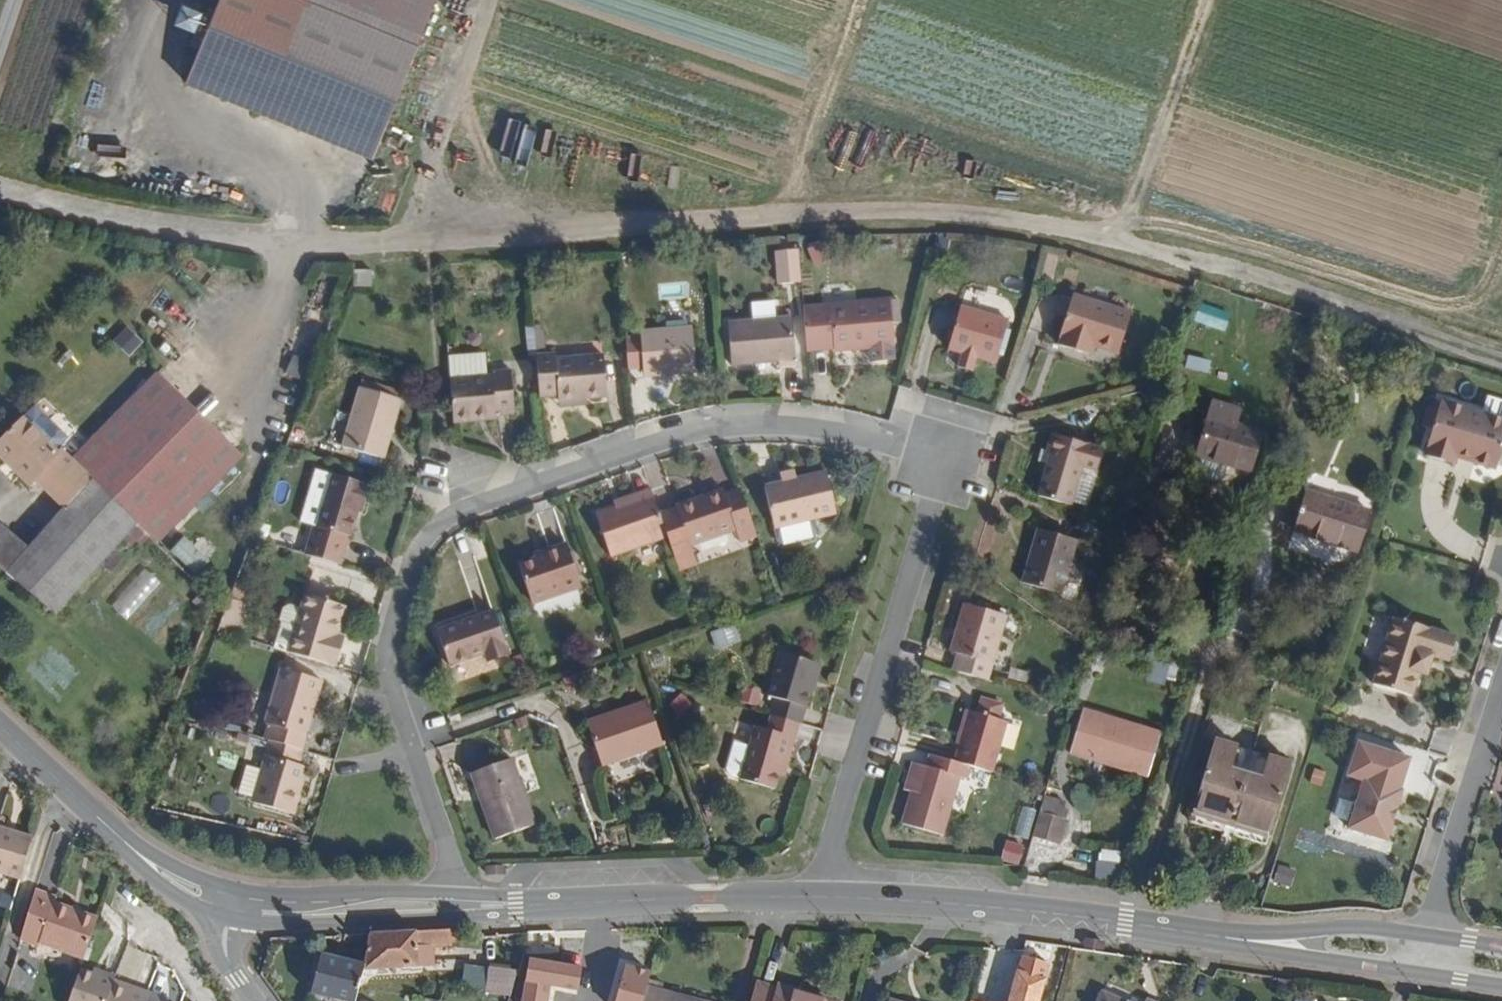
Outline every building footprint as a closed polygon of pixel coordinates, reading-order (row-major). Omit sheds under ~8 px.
[(372,155),(433,0),(214,0),(182,81),(372,155)] [(760,292),(782,289),(778,253),(756,256),(760,292)] [(808,291),(804,297),(806,310),(841,305),(839,291),(834,287),(808,291)] [(778,303),(754,301),(753,313),(776,315),(778,303)] [(792,360),(879,349),(872,301),(841,305),(806,310),(786,313),(792,360)] [(1081,352),(1106,359),(1118,319),(1057,301),(1045,343),(1050,344),(1047,352),(1078,362),(1081,352)] [(973,366),(989,369),(999,328),(946,316),(937,357),(955,362),(952,376),(969,380),(973,366)] [(767,377),(781,375),(775,327),(714,335),(719,377),(766,371),(767,377)] [(548,419),(594,413),(584,338),(539,344),(538,339),(516,342),(526,416),(547,414),(548,419)] [(632,395),(680,389),(674,343),(626,350),(632,395)] [(88,457),(180,543),(265,448),(173,365),(88,457)] [(476,397),(476,394),(474,377),(432,382),(434,403),(476,397)] [(464,444),(497,441),(491,393),(476,394),(476,397),(434,403),(441,455),(465,452),(464,444)] [(1481,469),(1487,465),(1500,421),(1429,399),(1413,455),(1445,465),(1448,455),(1461,459),(1462,463),(1481,469)] [(353,406),(335,463),(366,473),(375,443),(383,446),(392,418),(353,406)] [(1188,448),(1240,464),(1247,439),(1195,424),(1188,448)] [(130,558),(156,528),(80,456),(76,460),(39,427),(9,458),(46,492),(52,486),(96,527),(130,558)] [(1027,496),(1058,504),(1071,467),(1086,472),(1093,453),(1043,435),(1035,456),(1041,458),(1035,474),(1027,496)] [(366,473),(374,476),(383,446),(375,443),(366,473)] [(1024,470),(1035,474),(1041,458),(1035,456),(1030,454),(1024,470)] [(780,477),(768,482),(771,492),(784,487),(780,477)] [(767,537),(822,518),(808,479),(784,487),(771,492),(753,498),(767,537)] [(310,486),(294,539),(309,543),(314,545),(330,493),(310,486)] [(1285,523),(1355,544),(1365,511),(1295,490),(1285,523)] [(342,552),(346,554),(362,502),(330,493),(314,545),(309,543),(300,572),(333,581),(342,552)] [(724,545),(723,541),(740,535),(728,501),(710,507),(709,503),(664,519),(678,561),(724,545)] [(600,567),(654,548),(638,503),(584,524),(600,567)] [(19,576),(41,593),(64,565),(12,523),(0,539),(0,561),(19,576)] [(41,593),(77,621),(130,558),(96,527),(64,565),(41,593)] [(1015,583),(1051,593),(1067,539),(1031,529),(1015,583)] [(519,620),(569,604),(559,571),(509,586),(519,620)] [(956,675),(985,683),(1003,618),(964,607),(950,656),(960,659),(956,675)] [(1426,658),(1442,662),(1449,637),(1366,613),(1353,657),(1371,662),(1364,685),(1405,697),(1412,673),(1421,676),(1426,658)] [(334,685),(343,656),(338,655),(346,627),(301,614),(298,625),(284,671),(334,685)] [(277,641),(269,666),(284,671),(298,625),(288,623),(277,626),(273,640),(277,641)] [(481,684),(502,677),(489,633),(433,650),(446,686),(479,676),(481,684)] [(761,714),(767,716),(763,728),(793,737),(811,675),(775,665),(761,714)] [(264,744),(260,759),(267,761),(290,767),(311,701),(275,690),(259,743),(264,744)] [(1005,708),(981,700),(976,714),(1000,722),(1005,708)] [(736,714),(751,719),(754,708),(739,703),(736,714)] [(967,767),(987,772),(1003,722),(1000,722),(976,714),(970,711),(952,763),(967,767)] [(1068,751),(1141,773),(1153,734),(1080,712),(1068,751)] [(597,781),(658,758),(641,713),(613,724),(616,731),(583,743),(597,781)] [(580,736),(583,743),(616,731),(613,724),(580,736)] [(778,788),(786,759),(793,737),(763,728),(758,744),(747,741),(732,792),(770,803),(775,787),(778,788)] [(167,743),(187,750),(191,740),(171,734),(167,743)] [(1351,823),(1389,833),(1403,784),(1401,783),(1410,750),(1361,735),(1351,768),(1366,773),(1351,823)] [(1185,821),(1264,843),(1288,759),(1259,751),(1252,775),(1237,770),(1243,748),(1209,738),(1185,821)] [(901,828),(936,839),(956,779),(962,781),(967,767),(952,763),(932,758),(928,771),(920,769),(901,828)] [(284,830),(298,785),(286,781),(290,767),(267,761),(259,785),(251,812),(249,819),(284,830)] [(493,854),(532,842),(511,775),(472,788),(493,854)] [(245,781),(236,807),(251,812),(259,785),(245,781)] [(1030,834),(1056,842),(1063,818),(1036,810),(1030,834)] [(27,874),(34,833),(0,827),(0,869),(27,874)] [(1103,848),(1096,872),(1118,878),(1125,854),(1103,848)] [(505,866),(484,866),(484,871),(484,875),(505,875),(505,866)] [(42,943),(86,957),(99,920),(56,905),(57,901),(36,894),(21,940),(41,947),(42,943)] [(366,977),(416,982),(419,962),(461,962),(465,947),(373,949),(366,977)] [(584,979),(534,965),(524,1000),(578,1000),(584,979)] [(361,997),(366,977),(322,966),(313,1000),(360,1000),(361,997)] [(1055,975),(1025,967),(1017,1000),(1049,1000),(1055,975)] [(166,998),(136,988),(134,994),(114,987),(117,976),(101,971),(99,978),(81,972),(71,1000),(165,1000),(166,998)] [(459,995),(484,1000),(490,978),(466,973),(459,995)] [(491,1000),(516,1000),(520,985),(490,978),(484,1000),(491,1000)]
